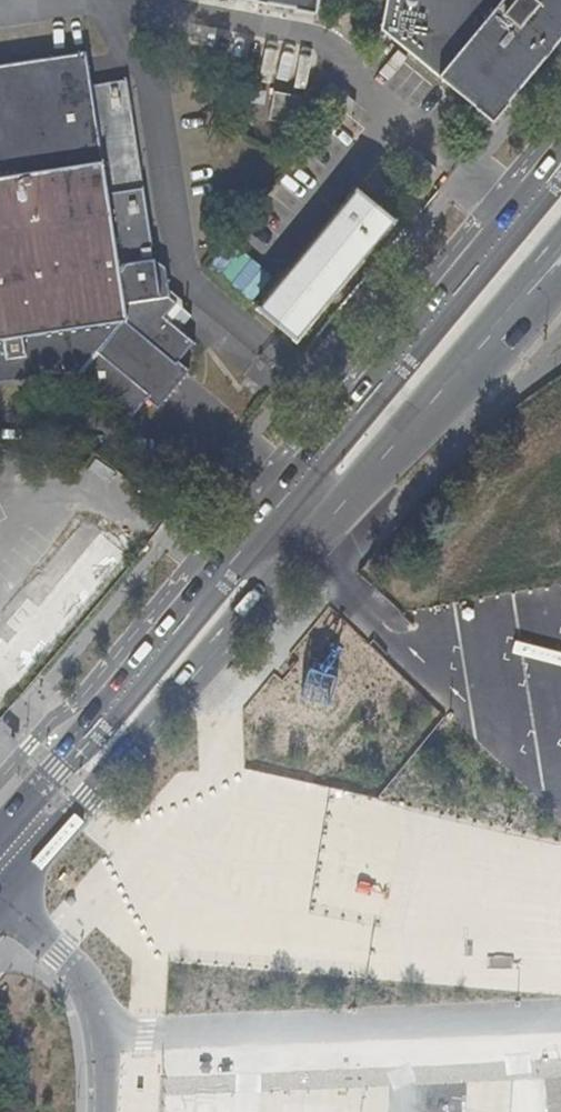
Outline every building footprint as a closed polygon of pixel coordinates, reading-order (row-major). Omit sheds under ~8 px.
[(317,18),(321,0),(221,0),(317,18)] [(495,127),(560,47),(560,0),(389,0),(382,33),(495,127)] [(127,83),(94,89),(89,56),(0,69),(0,385),(73,376),(131,423),(148,404),(159,413),(189,376),(179,367),(195,348),(165,322),(178,306),(171,300),(164,265),(153,256),(127,83)] [(310,102),(274,97),(270,125),(305,131),(310,102)] [(259,314),(296,345),(396,225),(359,194),(259,314)] [(0,469),(0,484),(15,487),(19,473),(0,469)] [(0,637),(0,705),(126,557),(92,529),(0,637)] [(203,951),(304,826),(275,803),(199,897),(140,849),(115,880),(203,951)] [(128,981),(155,970),(138,927),(111,937),(128,981)]
